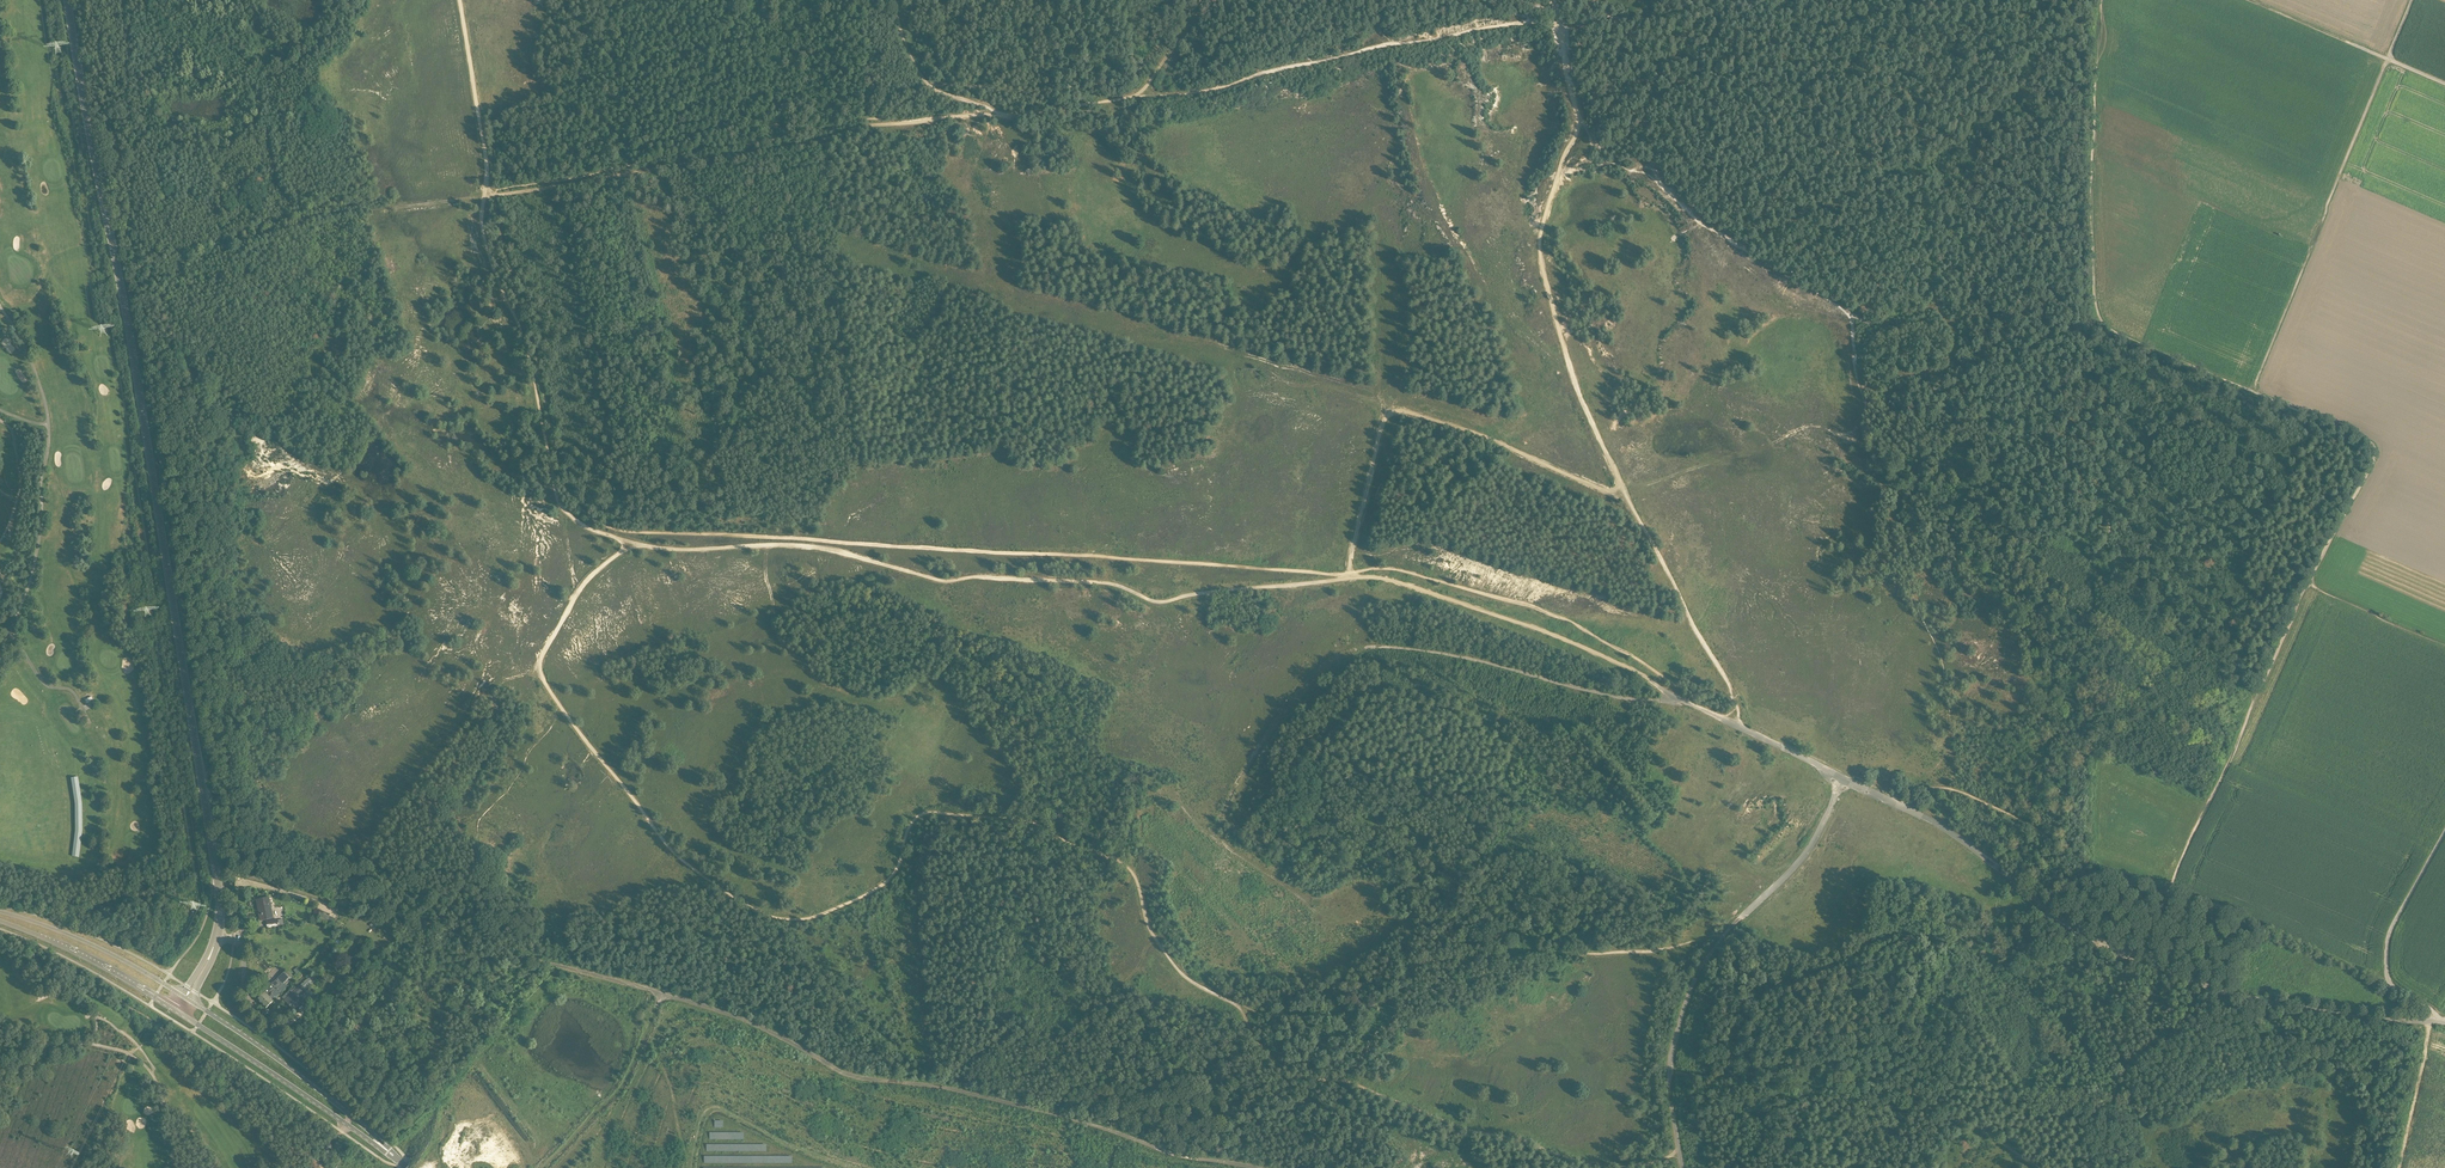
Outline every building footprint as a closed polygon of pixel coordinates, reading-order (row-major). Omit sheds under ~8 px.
[(78,777),(71,778),(75,804),(75,830),(72,857),(79,857),(82,831),(82,803),(78,777)] [(260,921),(274,918),(270,898),(256,900),(260,921)] [(320,910),(319,917),(327,921),(330,914),(320,910)] [(267,928),(279,926),(279,925),(278,920),(278,919),(266,922),(267,928)] [(293,976),(300,971),(297,967),(293,971),(294,972),(291,974),(287,970),(277,980),(276,979),(256,999),(266,1008),(277,998),(276,997),(287,987),(286,985),(290,981),(289,979),(293,976)] [(309,978),(299,986),(285,1001),(288,1004),(287,1005),(290,1008),(291,1007),(294,1010),(300,1003),(301,1004),(301,1003),(301,1004),(304,1001),(300,997),(298,999),(297,997),(299,995),(300,996),(304,992),(305,993),(314,983),(309,978)] [(284,1000),(285,1001),(299,986),(296,984),(282,998),(284,1001),(284,1000)]
